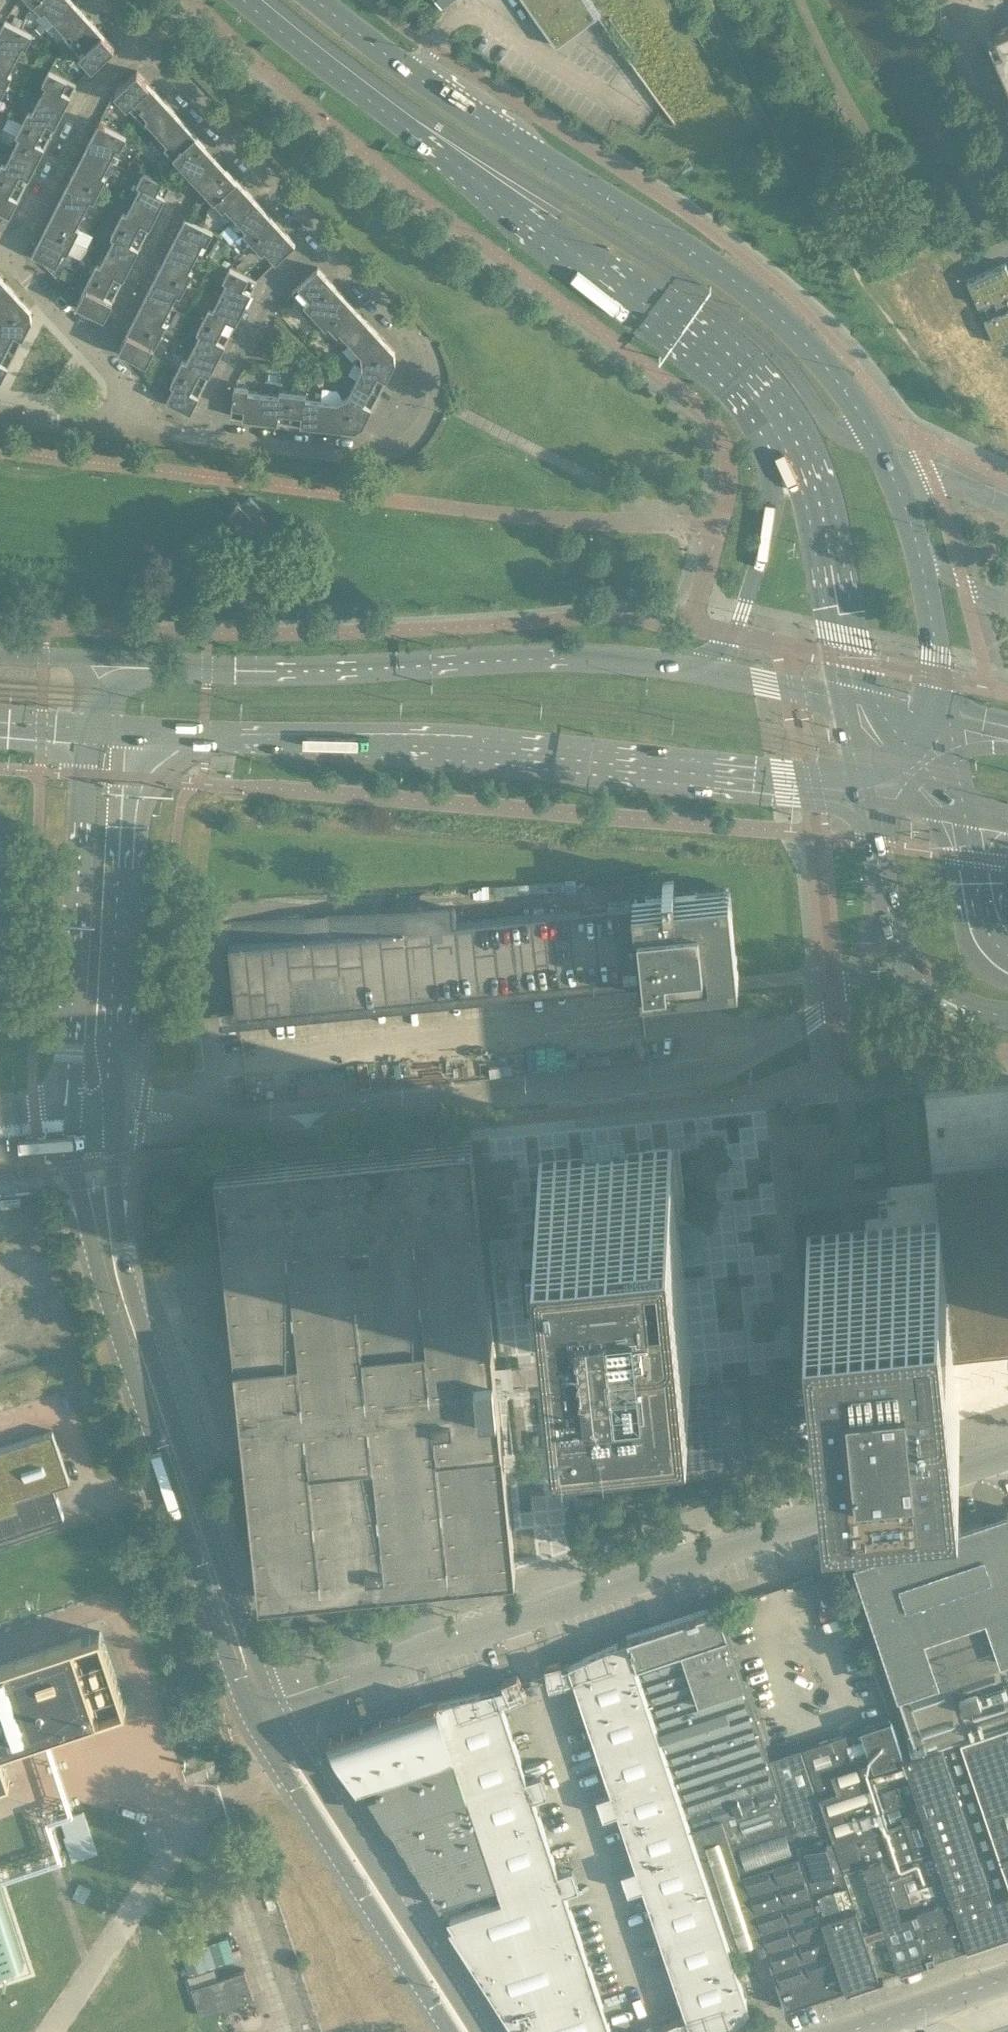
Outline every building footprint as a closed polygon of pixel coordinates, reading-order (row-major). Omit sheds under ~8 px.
[(74,0),(32,0),(42,10),(44,7),(55,19),(74,1),(74,0)] [(592,0),(524,0),(556,45),(601,13),(592,0)] [(94,22),(74,1),(55,19),(65,30),(63,33),(72,43),(94,22)] [(0,28),(0,49),(15,56),(22,43),(26,44),(32,32),(5,18),(0,28)] [(114,44),(94,22),(72,43),(92,65),(114,44)] [(994,30),(1000,46),(994,49),(1007,81),(1007,24),(994,30)] [(5,84),(12,72),(8,70),(15,56),(0,49),(0,81),(5,84)] [(46,82),(39,96),(62,108),(76,82),(49,68),(42,81),(46,82)] [(114,90),(135,112),(157,91),(137,69),(114,90)] [(177,112),(157,91),(135,112),(144,122),(147,119),(157,130),(177,112)] [(62,108),(39,96),(32,110),(28,108),(22,120),(49,134),(62,108)] [(196,134),(177,112),(157,130),(168,142),(165,144),(174,154),(196,134)] [(49,134),(22,120),(16,132),(20,134),(13,148),(36,160),(49,134)] [(99,120),(85,147),(109,159),(116,145),(120,147),(126,134),(99,120)] [(216,155),(196,134),(174,154),(194,176),(216,155)] [(85,147),(72,173),(99,186),(106,174),(102,172),(109,159),(85,147)] [(13,148),(6,162),(2,160),(0,164),(0,174),(23,186),(36,160),(13,148)] [(220,159),(216,155),(194,176),(198,180),(213,197),(236,176),(220,159)] [(141,183),(134,197),(157,209),(171,183),(144,169),(137,182),(141,183)] [(72,173),(59,198),(83,210),(90,196),(93,198),(99,186),(72,173)] [(0,174),(0,207),(10,212),(23,186),(0,174)] [(255,198),(236,176),(213,197),(222,207),(225,204),(236,216),(255,198)] [(157,209),(134,197),(127,211),(123,209),(117,221),(144,235),(157,209)] [(59,198),(46,224),(73,238),(79,226),(76,224),(83,210),(59,198)] [(275,219),(255,198),(236,216),(246,227),(243,230),(252,240),(275,219)] [(79,222),(94,229),(99,220),(84,213),(79,222)] [(206,241),(213,228),(214,229),(204,224),(203,223),(186,214),(172,241),(196,253),(203,239),(206,241)] [(204,224),(214,229),(218,219),(208,215),(204,224)] [(295,241),(275,219),(252,240),(262,250),(265,247),(276,259),(295,241)] [(144,235),(117,221),(111,233),(114,235),(107,249),(131,261),(144,235)] [(46,224),(32,251),(56,263),(63,248),(67,250),(73,238),(46,224)] [(94,232),(79,226),(67,250),(82,258),(94,232)] [(208,253),(218,257),(227,240),(218,235),(208,253)] [(172,241),(159,267),(186,281),(192,269),(189,267),(196,253),(172,241)] [(118,287),(131,261),(107,249),(96,244),(94,248),(105,254),(100,263),(97,261),(91,273),(118,287)] [(1005,261),(967,278),(995,342),(1007,337),(1007,268),(1005,261)] [(227,279),(220,293),(243,305),(257,278),(230,265),(223,277),(227,279)] [(318,265),(292,289),(325,325),(328,322),(350,301),(318,265)] [(74,271),(63,266),(59,274),(70,280),(74,271)] [(159,267),(146,293),(169,305),(176,291),(180,293),(186,281),(159,267)] [(118,287),(91,273),(77,299),(104,313),(118,287)] [(6,281),(0,286),(0,317),(31,312),(30,307),(6,281)] [(230,331),(243,305),(220,293),(219,293),(210,289),(208,293),(217,298),(213,307),(209,305),(203,317),(230,331)] [(146,293),(133,319),(160,332),(166,320),(162,319),(169,305),(146,293)] [(370,322),(350,301),(328,322),(337,331),(340,329),(349,339),(350,340),(370,322)] [(186,313),(176,309),(170,322),(180,326),(186,313)] [(0,317),(0,342),(15,350),(32,317),(31,312),(0,317)] [(230,331),(203,317),(197,329),(200,331),(193,345),(217,357),(230,331)] [(146,359),(160,332),(133,319),(119,345),(146,359)] [(394,349),(370,322),(350,340),(361,352),(362,358),(395,354),(394,349)] [(340,329),(337,331),(332,336),(342,346),(349,339),(340,329)] [(0,342),(0,379),(15,350),(0,342)] [(217,357),(193,345),(186,358),(183,357),(177,369),(204,383),(217,357)] [(395,354),(362,358),(363,364),(355,379),(379,391),(395,359),(395,354)] [(204,383),(177,369),(170,381),(174,382),(167,397),(190,409),(204,383)] [(379,391),(355,379),(348,393),(343,396),(342,396),(358,426),(363,423),(379,391)] [(263,391),(257,390),(248,389),(248,385),(234,383),(231,414),(260,417),(263,391)] [(338,386),(322,385),(321,397),(337,399),(343,396),(338,386)] [(289,420),(292,390),(279,389),(278,393),(263,391),(260,417),(289,420)] [(306,392),(292,390),(289,420),(318,424),(321,397),(305,396),(306,392)] [(337,399),(321,397),(318,424),(354,428),(358,426),(342,396),(337,399)] [(673,879),(662,880),(664,893),(645,895),(632,896),(633,902),(456,920),(455,908),(378,916),(380,928),(306,935),(304,913),(226,921),(236,1014),(640,973),(642,986),(738,977),(735,950),(729,886),(675,892),(673,879)] [(883,1106),(895,1209),(885,1210),(885,1221),(843,1226),(844,1237),(807,1241),(826,1426),(960,1413),(950,1322),(962,1321),(962,1327),(992,1324),(993,1325),(995,1326),(996,1327),(998,1327),(999,1327),(1000,1326),(1002,1326),(1003,1325),(1004,1324),(1005,1323),(1007,1322),(1007,1091),(883,1106)] [(259,1596),(260,1596),(515,1570),(471,1140),(215,1166),(259,1595),(259,1596)] [(538,1162),(550,1279),(558,1352),(572,1350),(682,1340),(691,1339),(672,1148),(538,1162)] [(682,1340),(572,1350),(577,1399),(687,1388),(682,1340)] [(687,1388),(577,1399),(569,1399),(578,1487),(754,1470),(745,1382),(687,1388)] [(41,1489),(69,1480),(52,1429),(0,1447),(0,1515),(18,1509),(14,1498),(41,1489)] [(41,1489),(14,1498),(18,1509),(0,1515),(0,1537),(63,1515),(57,1495),(45,1499),(41,1489)] [(854,1561),(917,1748),(1007,1717),(1007,1509),(854,1561)] [(829,1572),(828,1570),(812,1576),(821,1602),(837,1596),(834,1586),(838,1585),(833,1571),(829,1572)] [(718,1605),(627,1636),(690,1826),(722,1815),(782,1795),(769,1756),(727,1633),(718,1605)] [(125,1705),(100,1631),(0,1664),(0,1747),(125,1705)] [(690,1826),(627,1636),(568,1662),(568,1663),(562,1665),(561,1660),(544,1664),(549,1685),(565,1681),(565,1680),(573,1678),(611,1789),(596,1794),(603,1814),(617,1809),(636,1865),(622,1869),(628,1889),(642,1884),(686,2015),(678,2018),(677,2017),(662,2024),(666,2031),(684,2031),(691,2030),(752,2016),(731,1953),(733,1952),(690,1826)] [(533,1796),(547,1791),(541,1771),(526,1776),(501,1702),(510,1699),(510,1700),(526,1693),(517,1673),(501,1680),(503,1685),(497,1687),(496,1686),(437,1700),(437,1699),(327,1737),(331,1743),(332,1743),(353,1776),(352,1776),(356,1783),(360,1781),(440,1905),(442,1904),(440,1902),(475,1890),(481,1905),(447,1916),(453,1925),(448,1927),(516,2031),(612,2031),(564,1890),(579,1885),(572,1865),(558,1870),(533,1796)] [(967,1944),(904,1754),(903,1754),(891,1716),(769,1756),(782,1795),(846,1985),(881,1973),(967,1944)] [(999,1849),(962,1740),(960,1735),(904,1754),(967,1944),(1007,1930),(1007,1876),(999,1849)] [(9,1780),(0,1753),(0,1783),(9,1780)] [(846,1985),(782,1795),(722,1815),(763,1942),(785,2005),(846,1985)] [(63,1835),(72,1860),(96,1852),(82,1811),(60,1818),(66,1835),(63,1835)] [(763,1942),(722,1815),(690,1826),(733,1952),(739,1950),(737,1946),(756,1939),(757,1944),(763,1942)] [(999,1849),(1007,1876),(1007,1846),(999,1849)] [(78,1883),(72,1895),(83,1901),(89,1888),(78,1883)] [(21,1961),(0,1895),(0,1967),(21,1961)] [(214,1967),(188,1975),(201,2014),(254,1996),(244,1967),(217,1976),(214,1967)]
